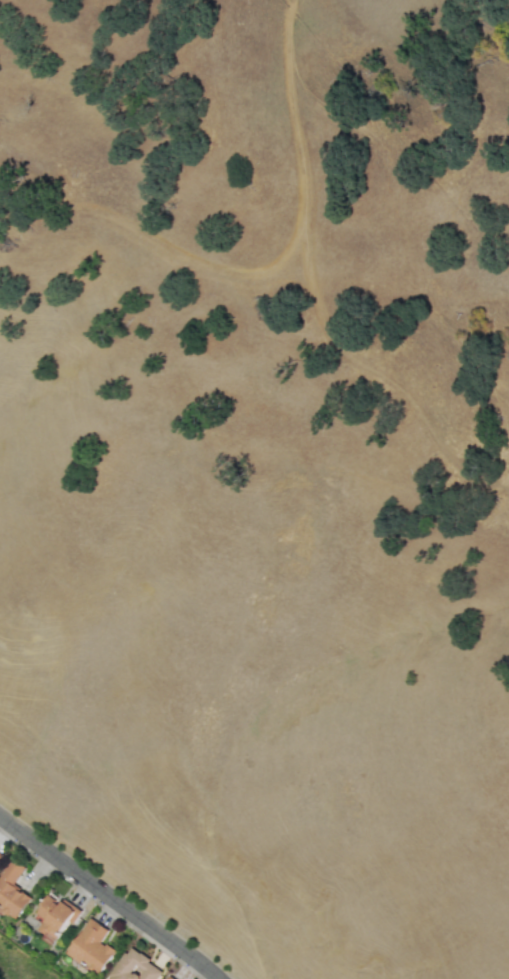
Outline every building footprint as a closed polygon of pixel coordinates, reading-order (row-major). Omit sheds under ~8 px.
[(12,859),(0,877),(0,908),(17,918),(31,897),(13,885),(25,867),(12,859)] [(38,929),(56,942),(77,910),(62,899),(60,901),(49,894),(33,917),(42,923),(38,929)] [(108,930),(90,917),(66,953),(98,975),(115,951),(101,941),(108,930)] [(128,946),(107,978),(157,978),(163,970),(128,946)]
